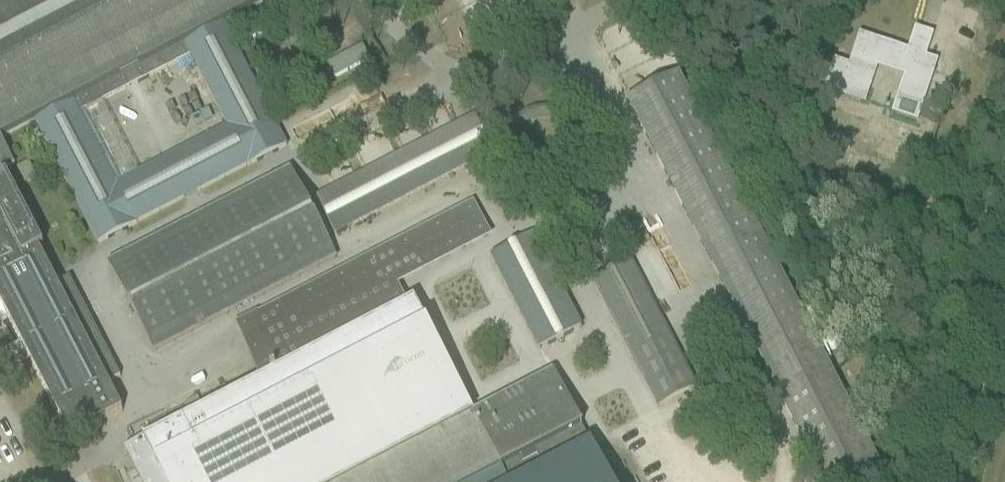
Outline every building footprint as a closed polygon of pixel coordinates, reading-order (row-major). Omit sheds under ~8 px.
[(14,165),(1,139),(33,122),(98,245),(136,225),(136,224),(199,192),(248,166),(248,167),(286,147),(223,24),(270,0),(0,0),(0,172),(14,165)] [(289,4),(296,17),(328,0),(296,0),(289,4)] [(275,11),(239,30),(246,43),(283,24),(275,11)] [(859,37),(843,84),(862,90),(864,91),(869,78),(881,82),(886,67),(904,73),(908,63),(922,68),(926,55),(933,37),(916,31),(909,53),(859,37)] [(363,47),(327,66),(335,80),(370,61),(363,47)] [(305,60),(270,79),(277,93),(313,74),(305,60)] [(822,481),(851,481),(881,466),(679,75),(627,102),(822,481)] [(550,94),(557,108),(572,100),(565,86),(550,94)] [(316,199),(335,235),(494,154),(475,117),(316,199)] [(108,265),(107,265),(153,352),(335,256),(290,169),(108,265)] [(69,441),(121,414),(107,385),(120,379),(69,279),(57,286),(17,209),(22,207),(7,177),(0,181),(0,306),(69,441)] [(591,444),(554,373),(473,415),(415,302),(408,305),(398,287),(492,239),(474,203),(257,315),(256,314),(235,325),(258,383),(203,411),(190,418),(124,451),(140,481),(518,481),(591,444)] [(491,258),(539,351),(582,329),(534,236),(491,258)] [(593,282),(658,409),(698,389),(632,262),(593,282)] [(197,400),(184,407),(190,418),(203,411),(197,400)] [(593,443),(591,444),(518,481),(613,481),(593,443)]
